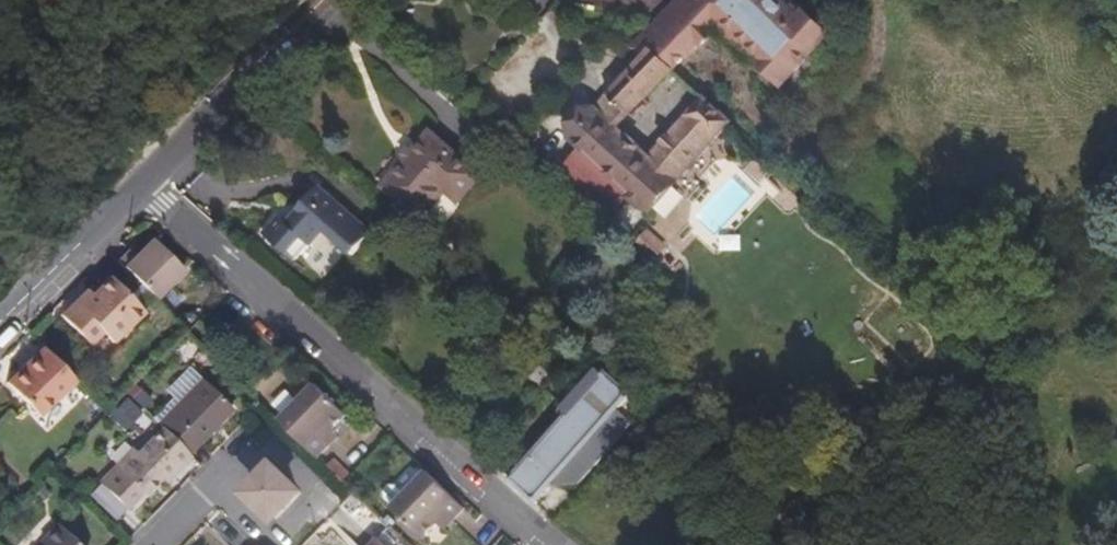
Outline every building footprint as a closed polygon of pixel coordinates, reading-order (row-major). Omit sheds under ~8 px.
[(672,72),(701,42),(704,44),(712,36),(708,33),(714,26),(781,87),(826,37),(787,0),(682,0),(631,50),(643,61),(651,53),(672,72)] [(580,150),(554,178),(558,180),(606,222),(627,199),(642,212),(644,209),(650,214),(729,126),(701,100),(652,156),(645,149),(644,150),(621,129),(672,72),(651,53),(643,61),(641,59),(597,108),(596,107),(567,138),(580,150)] [(382,189),(421,222),(446,194),(457,204),(480,178),(430,133),(382,189)] [(149,155),(159,146),(146,134),(138,144),(149,155)] [(352,256),(372,235),(320,189),(287,225),(280,219),(265,236),(296,263),(324,231),(352,256)] [(647,229),(636,240),(658,260),(668,249),(647,229)] [(117,262),(123,267),(132,276),(156,299),(184,271),(152,240),(135,256),(129,250),(117,262)] [(120,288),(132,276),(123,267),(111,279),(120,288)] [(120,288),(111,279),(93,296),(80,309),(74,304),(61,317),(90,345),(102,334),(112,344),(144,313),(120,288)] [(87,291),(74,304),(80,309),(93,296),(87,291)] [(75,381),(44,349),(8,385),(40,417),(75,381)] [(202,352),(192,362),(198,370),(209,360),(202,352)] [(162,429),(189,455),(233,411),(201,381),(187,367),(165,390),(172,398),(153,417),(159,424),(158,425),(162,429)] [(580,483),(643,411),(643,409),(605,375),(587,394),(509,482),(517,489),(536,506),(556,483),(580,483)] [(315,384),(279,421),(293,435),(317,458),(330,445),(323,440),(332,431),(347,415),(315,384)] [(134,385),(126,394),(142,410),(151,400),(134,385)] [(126,398),(108,416),(124,430),(141,412),(126,398)] [(166,474),(171,478),(191,458),(189,455),(162,429),(137,455),(132,450),(100,483),(127,510),(144,494),(144,495),(160,479),(166,474)] [(338,437),(332,431),(323,440),(330,445),(338,437)] [(333,460),(328,465),(344,481),(349,475),(333,460)] [(277,520),(300,496),(276,472),(252,496),(277,520)] [(445,516),(452,522),(464,509),(426,472),(404,494),(396,486),(390,486),(383,492),(383,498),(392,507),(390,509),(422,540),(436,525),(445,516)] [(165,484),(171,478),(166,474),(160,479),(165,484)] [(443,532),(452,522),(445,516),(436,525),(443,532)] [(57,526),(40,543),(42,544),(77,544),(57,526)]
